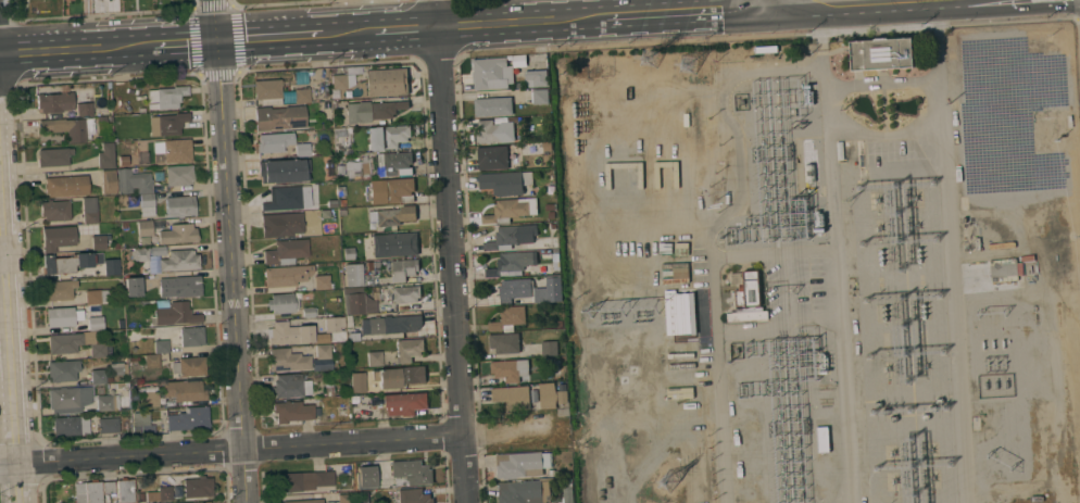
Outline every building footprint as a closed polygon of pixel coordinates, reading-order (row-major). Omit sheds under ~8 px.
[(912,37),(914,66),(852,71),(850,41),(874,39),(876,38),(884,38),(888,39),(912,37)] [(777,45),(778,52),(755,53),(754,47),(777,45)] [(506,58),(506,65),(513,65),(514,84),(508,84),(508,88),(475,90),(474,78),(473,78),(472,72),(474,72),(473,60),(506,58)] [(407,67),(409,93),(366,97),(365,71),(407,67)] [(547,70),(548,86),(526,87),(525,71),(547,70)] [(332,98),(330,98),(330,89),(331,89),(331,75),(353,74),(354,84),(347,88),(346,88),(338,89),(338,97),(332,98)] [(280,78),(280,80),(281,80),(281,86),(280,86),(281,98),(280,98),(280,103),(260,104),(260,99),(254,99),(254,92),(253,93),(252,86),(253,86),(253,80),(280,78)] [(149,110),(148,90),(155,89),(173,88),(173,86),(187,86),(188,95),(179,96),(179,102),(177,102),(178,108),(149,110)] [(309,88),(310,102),(294,103),(293,89),(309,88)] [(548,89),(548,103),(533,104),(532,89),(548,89)] [(73,110),(62,110),(62,112),(40,113),(40,109),(37,109),(36,93),(41,93),(41,95),(59,93),(59,92),(72,91),(73,110)] [(512,97),(513,114),(475,116),(474,99),(512,97)] [(357,102),(357,101),(369,101),(369,103),(407,101),(409,109),(395,110),(397,113),(393,114),(393,117),(369,120),(371,122),(347,123),(346,103),(357,102)] [(91,102),(92,115),(76,115),(75,103),(91,102)] [(269,106),(269,109),(285,108),(285,106),(304,105),(305,126),(268,129),(255,130),(254,108),(269,106)] [(150,136),(149,116),(158,116),(158,115),(175,114),(175,113),(189,112),(190,122),(181,122),(181,128),(179,128),(179,135),(150,136)] [(64,118),(64,120),(97,117),(105,116),(105,123),(93,123),(95,134),(90,134),(90,139),(85,139),(85,141),(67,142),(66,130),(51,131),(51,129),(39,130),(39,121),(64,118)] [(514,142),(503,142),(502,141),(490,142),(490,144),(487,144),(487,142),(477,143),(476,131),(478,131),(478,121),(492,120),(493,124),(500,124),(500,123),(513,122),(513,123),(514,142)] [(411,137),(407,137),(407,141),(398,142),(398,148),(368,150),(367,127),(411,125),(411,137)] [(335,130),(346,129),(347,144),(336,144),(335,146),(335,137),(332,137),(332,130),(335,130)] [(293,133),(293,143),(285,144),(285,146),(282,146),(282,151),(258,152),(256,143),(259,143),(258,134),(293,133)] [(163,140),(189,139),(190,139),(190,149),(190,161),(164,163),(164,162),(154,162),(154,153),(153,153),(152,142),(163,141),(163,140)] [(114,167),(101,168),(98,168),(97,152),(100,152),(101,152),(101,143),(112,142),(114,167)] [(309,142),(310,155),(296,156),(294,143),(309,142)] [(507,146),(508,168),(479,171),(479,164),(478,164),(477,148),(507,146)] [(37,166),(37,158),(38,158),(37,150),(39,150),(39,149),(67,148),(73,148),(73,154),(67,154),(68,165),(37,166)] [(377,153),(412,152),(413,164),(410,164),(410,167),(412,167),(412,175),(386,176),(385,169),(377,169),(376,155),(372,156),(368,162),(369,173),(367,173),(368,178),(362,178),(361,167),(359,167),(360,177),(344,178),(344,167),(346,167),(346,162),(356,162),(356,161),(361,161),(361,153),(377,152),(377,153)] [(310,172),(307,172),(307,179),(261,183),(261,176),(259,176),(258,162),(309,159),(310,172)] [(166,186),(164,166),(191,164),(191,173),(193,173),(193,178),(192,178),(192,180),(191,180),(191,184),(188,184),(188,185),(166,186)] [(814,164),(815,180),(805,181),(804,165),(814,164)] [(139,193),(136,193),(136,187),(130,188),(131,192),(118,193),(116,169),(129,168),(130,174),(149,173),(150,179),(151,179),(152,193),(153,192),(153,193),(139,194),(139,193)] [(116,192),(102,193),(101,171),(114,169),(116,192)] [(522,172),(532,172),(532,184),(523,185),(523,189),(524,189),(525,192),(523,192),(523,194),(497,197),(497,196),(493,196),(492,188),(479,189),(478,174),(522,172)] [(87,175),(88,194),(47,197),(47,193),(45,193),(45,189),(43,188),(43,185),(45,183),(45,178),(87,175)] [(414,177),(414,191),(412,191),(412,196),(414,194),(414,201),(371,204),(368,180),(414,177)] [(300,186),(301,208),(291,208),(291,209),(260,211),(260,202),(271,202),(271,197),(273,197),(272,187),(289,186),(289,187),(300,186)] [(338,196),(337,196),(337,193),(336,193),(336,189),(337,189),(337,186),(338,186),(343,186),(344,196),(338,196)] [(153,193),(154,215),(140,216),(139,194),(153,193)] [(193,196),(196,215),(183,216),(183,217),(177,217),(177,216),(165,217),(164,198),(193,196)] [(537,197),(537,214),(519,215),(519,217),(510,217),(510,224),(497,224),(495,223),(481,224),(481,215),(494,214),(493,205),(497,205),(497,200),(537,197)] [(98,223),(83,224),(81,198),(96,198),(98,223)] [(327,200),(336,199),(337,206),(327,208),(327,200)] [(48,221),(45,221),(43,216),(40,216),(40,202),(47,201),(50,200),(51,201),(68,200),(70,219),(48,221)] [(401,205),(415,205),(416,219),(400,221),(400,225),(376,226),(375,222),(367,222),(367,211),(375,211),(401,209),(401,205)] [(261,214),(302,212),(302,222),(304,222),(304,228),(303,229),(303,232),(292,232),(292,235),(286,236),(286,237),(284,237),(284,236),(279,237),(277,237),(275,237),(275,227),(273,227),(272,223),(261,223),(261,214)] [(151,221),(152,236),(137,236),(137,222),(151,221)] [(191,223),(192,227),(196,227),(196,235),(198,236),(198,239),(197,241),(197,242),(191,242),(191,241),(174,242),(173,243),(158,244),(158,230),(169,230),(169,224),(191,223)] [(495,241),(495,231),(499,231),(498,226),(537,224),(538,235),(533,235),(533,242),(498,244),(498,249),(484,250),(482,242),(495,241)] [(74,226),(75,241),(76,241),(76,244),(75,244),(75,246),(54,247),(55,252),(42,253),(42,247),(41,228),(74,226)] [(417,231),(418,254),(373,256),(372,235),(417,231)] [(109,235),(109,239),(105,239),(105,249),(91,250),(91,236),(109,235)] [(306,239),(307,256),(293,257),(293,264),(278,265),(278,263),(264,264),(263,251),(276,250),(275,240),(306,239)] [(353,247),(353,259),(343,260),(342,248),(353,247)] [(148,248),(148,261),(134,261),(128,261),(128,251),(133,250),(133,249),(148,248)] [(159,271),(159,260),(166,259),(166,256),(168,256),(167,251),(190,249),(190,250),(193,250),(193,254),(198,254),(199,268),(159,271)] [(43,254),(53,254),(53,257),(75,256),(75,253),(91,252),(91,253),(101,252),(102,263),(93,264),(93,266),(92,266),(92,267),(75,267),(75,265),(74,265),(75,272),(64,273),(64,274),(62,275),(62,273),(45,274),(43,254)] [(532,252),(533,264),(527,264),(527,266),(524,266),(524,271),(522,271),(523,275),(507,276),(507,275),(500,276),(485,277),(485,268),(498,267),(497,259),(500,259),(499,253),(522,252),(532,252)] [(1016,257),(1018,279),(992,282),(990,261),(1016,257)] [(120,274),(104,275),(103,260),(118,259),(120,274)] [(417,259),(418,271),(415,271),(416,275),(405,275),(406,281),(392,282),(391,261),(417,259)] [(361,263),(362,286),(346,287),(343,264),(361,263)] [(313,265),(313,272),(310,276),(306,276),(306,280),(296,281),(296,285),(265,287),(263,267),(313,265)] [(689,267),(689,278),(674,279),(673,268),(689,267)] [(759,306),(763,306),(763,311),(767,311),(768,318),(727,322),(727,313),(732,313),(732,309),(744,307),(744,305),(736,306),(734,290),(743,289),(742,271),(757,269),(759,306)] [(163,287),(149,287),(148,275),(163,274),(163,287)] [(329,275),(329,289),(314,289),(313,275),(329,275)] [(563,301),(548,302),(547,278),(547,276),(560,275),(560,277),(561,277),(563,301)] [(175,297),(165,297),(164,287),(175,286),(174,277),(194,276),(196,281),(200,281),(201,295),(175,297)] [(124,297),(140,296),(140,277),(123,278),(124,297)] [(500,299),(499,286),(501,286),(501,280),(530,278),(531,297),(511,298),(512,305),(502,305),(502,299),(500,299)] [(59,300),(59,301),(54,301),(54,300),(45,301),(45,295),(43,295),(42,282),(76,280),(77,287),(72,288),(72,300),(59,300)] [(419,286),(420,298),(417,298),(417,302),(379,304),(378,288),(419,286)] [(85,290),(99,289),(99,290),(112,289),(113,301),(103,302),(103,304),(99,304),(99,303),(86,304),(85,290)] [(363,292),(364,313),(348,314),(347,293),(363,292)] [(293,293),(293,299),(298,298),(298,309),(294,309),(294,312),(272,314),(272,310),(267,310),(266,299),(271,299),(271,294),(293,293)] [(664,294),(666,335),(690,334),(688,293),(664,294)] [(155,301),(167,300),(168,306),(168,304),(171,304),(171,301),(188,301),(188,310),(190,309),(190,314),(202,314),(202,322),(187,323),(187,322),(173,323),(173,324),(155,325),(155,324),(150,324),(150,317),(154,317),(154,307),(155,307),(155,301)] [(525,324),(513,325),(513,331),(503,332),(503,330),(488,330),(488,322),(501,322),(500,312),(503,312),(503,306),(524,305),(525,324)] [(73,306),(73,311),(83,310),(84,319),(74,320),(75,326),(47,327),(46,309),(73,306)] [(302,307),(314,306),(314,307),(316,307),(316,316),(314,316),(302,317),(302,307)] [(422,315),(422,326),(416,331),(368,335),(367,318),(422,315)] [(102,316),(103,330),(88,330),(88,317),(102,316)] [(339,317),(339,331),(325,331),(324,317),(339,317)] [(287,320),(287,327),(313,325),(313,342),(268,344),(268,338),(266,338),(266,328),(271,328),(273,327),(273,322),(287,320)] [(202,326),(203,344),(200,344),(200,345),(180,347),(179,327),(202,326)] [(81,332),(83,344),(76,344),(76,352),(49,354),(48,335),(81,332)] [(518,334),(519,352),(495,353),(495,348),(490,349),(489,342),(489,338),(489,335),(518,334)] [(541,339),(560,338),(561,354),(542,355),(541,339)] [(168,339),(168,352),(154,353),(153,340),(168,339)] [(424,339),(424,351),(420,351),(420,355),(412,355),(412,363),(397,363),(395,340),(424,339)] [(104,343),(105,356),(90,357),(90,343),(104,343)] [(329,343),(330,357),(316,359),(315,344),(329,343)] [(289,348),(290,353),(300,353),(300,355),(310,355),(311,369),(271,372),(269,349),(289,348)] [(381,351),(382,365),(367,366),(366,352),(381,351)] [(159,355),(159,367),(145,367),(143,355),(143,354),(159,353),(159,355)] [(204,356),(205,375),(179,376),(178,373),(172,373),(171,362),(178,362),(178,357),(204,356)] [(78,360),(79,366),(79,369),(79,372),(75,372),(76,380),(58,381),(58,382),(54,382),(54,381),(50,382),(50,377),(48,377),(47,362),(78,360)] [(527,360),(528,375),(518,376),(519,382),(505,382),(505,377),(494,377),(494,373),(491,373),(490,362),(527,360)] [(122,362),(123,375),(110,375),(109,363),(122,362)] [(425,366),(426,382),(400,383),(400,388),(379,389),(378,370),(398,369),(397,367),(425,366)] [(91,383),(90,369),(104,368),(105,383),(91,383)] [(365,391),(351,392),(350,373),(364,372),(365,391)] [(301,373),(302,380),(311,380),(311,394),(303,394),(303,395),(288,397),(288,399),(284,399),(284,398),(275,398),(275,392),(272,392),(271,387),(274,387),(274,381),(276,381),(276,375),(301,373)] [(186,380),(186,381),(188,381),(201,380),(201,390),(205,390),(206,400),(174,402),(174,397),(163,397),(162,381),(186,380)] [(334,395),(325,395),(324,382),(331,382),(332,386),(334,395)] [(554,383),(555,391),(557,395),(556,402),(555,407),(540,408),(539,385),(554,383)] [(568,403),(558,404),(557,395),(557,391),(560,391),(560,385),(566,383),(566,390),(567,390),(568,403)] [(528,386),(530,408),(506,411),(505,400),(492,401),(491,388),(528,386)] [(49,408),(48,389),(50,389),(90,387),(91,403),(78,406),(49,408)] [(159,406),(143,407),(143,393),(138,393),(138,388),(145,388),(145,387),(156,387),(156,391),(158,391),(159,406)] [(427,392),(428,408),(414,410),(415,416),(400,417),(400,415),(386,416),(385,407),(384,407),(382,394),(427,392)] [(116,394),(117,411),(97,411),(96,395),(112,394),(116,394)] [(284,402),(284,401),(288,400),(288,402),(300,401),(301,405),(312,404),(313,418),(287,420),(287,423),(276,424),(276,413),(274,413),(273,403),(284,402)] [(194,429),(166,430),(166,415),(178,414),(178,413),(184,413),(184,407),(208,405),(209,423),(210,423),(210,426),(209,426),(209,429),(194,429)] [(149,419),(154,419),(154,424),(154,432),(133,433),(133,426),(133,412),(149,412),(149,419)] [(88,415),(89,433),(53,436),(52,417),(88,415)] [(118,417),(118,431),(99,432),(98,418),(118,417)] [(828,426),(829,452),(818,453),(816,427),(828,426)] [(541,452),(541,453),(550,453),(551,467),(542,467),(543,475),(517,477),(517,479),(503,479),(503,478),(498,478),(495,455),(541,452)] [(390,462),(420,460),(422,466),(429,465),(429,469),(432,469),(434,483),(393,486),(393,477),(391,477),(390,462)] [(300,473),(300,481),(313,480),(312,471),(331,470),(332,485),(314,486),(314,490),(278,492),(277,474),(300,473)] [(374,470),(375,488),(356,489),(355,471),(374,470)] [(185,498),(183,479),(198,478),(198,476),(211,475),(213,495),(185,498)] [(550,481),(551,502),(498,502),(498,493),(499,493),(499,482),(539,480),(539,478),(556,477),(556,479),(556,481),(550,481)] [(134,502),(117,502),(116,480),(133,479),(134,502)] [(100,481),(101,502),(75,502),(74,482),(100,481)] [(114,481),(115,493),(103,493),(102,481),(114,481)] [(171,486),(172,500),(159,501),(159,487),(171,486)] [(564,502),(563,502),(562,494),(563,493),(563,487),(573,487),(574,502),(564,502)] [(434,499),(434,502),(398,502),(397,490),(423,488),(423,494),(430,493),(430,499),(434,499)] [(366,491),(368,502),(358,502),(357,491),(366,491)] [(352,493),(353,502),(325,502),(337,501),(337,494),(352,493)]
